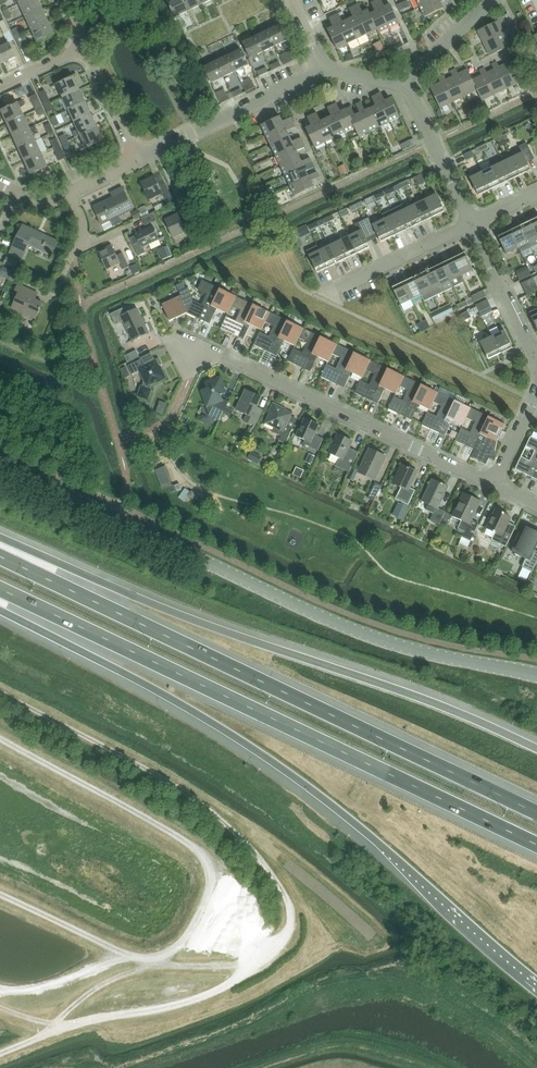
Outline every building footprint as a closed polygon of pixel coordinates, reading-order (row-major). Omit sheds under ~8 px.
[(25,17),(43,8),(39,0),(27,0),(19,4),(25,17)] [(182,0),(171,0),(168,2),(175,17),(188,11),(182,0)] [(188,11),(200,6),(197,0),(182,0),(188,11)] [(382,0),(378,0),(377,1),(390,28),(400,23),(391,4),(386,7),(382,0)] [(446,0),(434,0),(420,7),(425,17),(444,8),(441,2),(446,0)] [(390,28),(377,1),(372,3),(376,12),(371,14),(380,33),(390,28)] [(402,3),(397,5),(400,12),(405,9),(402,3)] [(359,4),(355,6),(368,34),(378,29),(379,33),(380,33),(371,14),(369,10),(364,12),(359,4)] [(354,17),(349,20),(358,39),(368,34),(355,6),(350,9),(354,17)] [(25,17),(31,29),(48,21),(43,8),(25,17)] [(4,12),(8,20),(13,18),(9,9),(4,12)] [(334,16),(348,44),(358,39),(349,20),(344,22),(339,14),(334,16)] [(329,29),(338,49),(348,44),(334,16),(330,18),(334,27),(329,29)] [(499,20),(478,30),(485,43),(510,30),(509,28),(504,30),(501,23),(506,21),(503,16),(498,18),(499,20)] [(8,43),(14,40),(4,20),(0,22),(0,26),(8,43)] [(48,21),(31,29),(37,42),(54,34),(48,21)] [(268,30),(276,46),(288,40),(281,24),(268,30)] [(13,30),(16,37),(22,34),(19,27),(13,30)] [(268,30),(256,36),(263,52),(276,46),(268,30)] [(510,30),(485,43),(491,55),(511,45),(507,36),(512,33),(510,30)] [(16,37),(28,62),(34,59),(22,34),(16,37)] [(251,58),(263,52),(256,36),(243,42),(251,58)] [(381,42),(374,46),(377,52),(384,49),(381,42)] [(4,63),(16,57),(10,43),(0,48),(0,53),(4,63)] [(242,49),(229,55),(237,70),(249,64),(242,49)] [(229,55),(217,61),(224,76),(237,70),(229,55)] [(282,60),(284,64),(294,60),(291,55),(282,60)] [(498,61),(496,62),(508,88),(521,82),(511,62),(513,61),(510,55),(505,58),(507,63),(500,66),(498,61)] [(226,80),(224,76),(217,61),(204,67),(212,82),(219,79),(220,83),(226,80)] [(270,66),(272,70),(282,66),(279,61),(270,66)] [(496,94),(508,88),(496,62),(493,64),(495,69),(488,72),(486,67),(483,68),(496,94)] [(260,76),(269,72),(267,67),(258,72),(260,76)] [(496,94),(483,68),(480,70),(483,75),(473,79),(478,90),(481,97),(483,100),(496,94)] [(466,96),(478,90),(473,79),(469,69),(459,73),(457,69),(453,70),(466,96)] [(466,96),(453,70),(451,71),(454,76),(447,79),(444,74),(441,76),(453,102),(466,96)] [(453,102),(441,76),(439,77),(441,82),(434,85),(432,81),(427,83),(429,89),(431,88),(441,108),(453,102)] [(57,84),(63,97),(80,89),(74,77),(57,84)] [(244,87),(246,91),(256,87),(253,82),(244,87)] [(13,90),(16,97),(27,93),(24,85),(13,90)] [(234,97),(243,93),(241,88),(232,92),(234,97)] [(63,97),(69,110),(86,102),(80,89),(63,97)] [(46,105),(52,103),(46,90),(40,93),(46,105)] [(386,101),(382,92),(377,94),(390,122),(401,117),(392,98),(386,101)] [(30,97),(36,110),(42,107),(36,94),(30,97)] [(221,103),(231,99),(228,94),(219,99),(221,103)] [(371,108),(380,126),(390,122),(377,94),(372,97),(376,105),(371,108)] [(7,124),(24,116),(21,108),(26,106),(23,100),(1,111),(7,124)] [(75,123),(92,115),(86,102),(69,110),(75,123)] [(356,128),(347,109),(342,111),(338,102),(333,105),(346,132),(356,128)] [(380,126),(371,108),(366,110),(362,102),(357,104),(361,113),(370,132),(380,126)] [(52,103),(46,105),(49,112),(55,110),(52,103)] [(346,132),(333,105),(328,107),(332,116),(327,118),(336,137),(346,132)] [(370,132),(361,113),(356,115),(352,106),(347,109),(356,128),(360,136),(370,132)] [(46,114),(42,107),(36,110),(39,117),(46,114)] [(322,121),(317,112),(312,114),(326,142),(336,137),(327,118),(322,121)] [(326,142),(312,114),(308,116),(312,125),(306,128),(315,147),(326,142)] [(75,137),(81,135),(97,127),(92,115),(75,123),(78,129),(73,132),(75,137)] [(7,124),(13,136),(30,128),(24,116),(7,124)] [(52,118),(56,127),(61,124),(57,116),(52,118)] [(262,124),(267,135),(294,122),(292,117),(283,121),(280,116),(262,124)] [(267,135),(271,145),(290,136),(288,131),(296,126),(294,122),(267,135)] [(49,135),(54,133),(50,124),(45,127),(49,135)] [(35,126),(30,128),(13,136),(19,149),(36,141),(33,134),(38,132),(35,126)] [(103,140),(97,127),(81,135),(86,148),(103,140)] [(70,140),(67,134),(61,137),(63,143),(70,140)] [(271,145),(276,155),(304,142),(301,137),(293,141),(290,136),(271,145)] [(51,142),(53,148),(60,145),(57,139),(51,142)] [(76,153),(70,140),(63,143),(70,156),(76,153)] [(25,161),(42,153),(36,141),(19,149),(25,161)] [(276,155),(281,165),(300,156),(297,151),(306,147),(304,142),(276,155)] [(520,146),(528,162),(535,159),(527,142),(520,146)] [(66,158),(60,145),(53,148),(60,161),(66,158)] [(467,161),(476,157),(473,150),(464,155),(467,161)] [(82,151),(77,154),(80,160),(85,158),(82,151)] [(42,153),(25,161),(31,174),(48,166),(42,153)] [(523,153),(512,158),(521,175),(531,170),(523,153)] [(300,156),(281,165),(286,175),(313,162),(311,157),(302,161),(300,156)] [(512,158),(502,163),(511,180),(521,175),(512,158)] [(313,162),(286,175),(291,186),(318,173),(318,172),(309,176),(307,171),(315,167),(313,162)] [(501,185),(511,180),(502,163),(492,167),(501,185)] [(348,172),(344,164),(337,168),(341,175),(348,172)] [(501,185),(492,167),(482,172),(491,189),(501,185)] [(431,180),(427,172),(414,178),(418,186),(431,180)] [(478,195),(491,189),(482,172),(470,178),(478,195)] [(312,181),(320,177),(318,173),(291,186),(295,196),(314,187),(312,181)] [(167,202),(173,199),(166,183),(160,186),(155,175),(141,182),(150,200),(163,193),(167,202)] [(123,223),(120,216),(134,210),(123,187),(115,191),(117,195),(94,206),(106,231),(123,223)] [(272,187),(264,191),(267,196),(274,193),(272,187)] [(384,191),(374,196),(378,205),(383,202),(381,198),(386,196),(384,191)] [(437,194),(425,200),(433,217),(445,211),(437,194)] [(433,217),(425,200),(415,205),(423,222),(433,217)] [(413,227),(423,222),(415,205),(405,210),(413,227)] [(148,214),(145,206),(139,209),(142,217),(148,214)] [(138,210),(132,213),(135,220),(141,217),(138,210)] [(413,227),(405,210),(395,214),(403,232),(413,227)] [(191,240),(197,237),(189,221),(184,223),(179,213),(165,220),(174,238),(187,231),(191,240)] [(395,214),(385,219),(393,236),(403,232),(395,214)] [(381,242),(393,236),(385,219),(373,225),(369,218),(364,220),(373,240),(379,238),(381,242)] [(359,232),(349,236),(358,253),(370,248),(368,243),(373,240),(364,220),(356,224),(359,232)] [(529,243),(536,239),(536,235),(530,221),(520,226),(529,243)] [(53,253),(58,241),(23,225),(10,252),(22,257),(29,242),(53,253)] [(307,225),(303,227),(294,231),(299,240),(311,234),(310,231),(308,226),(307,225)] [(131,238),(134,245),(139,256),(147,253),(144,247),(160,240),(153,226),(136,234),(137,236),(131,238)] [(510,231),(519,248),(521,252),(531,247),(529,243),(520,226),(510,231)] [(506,254),(519,248),(510,231),(498,236),(506,254)] [(339,241),(348,258),(358,253),(349,236),(339,241)] [(330,246),(338,263),(348,258),(339,241),(330,246)] [(124,270),(130,267),(123,253),(117,256),(112,245),(99,252),(107,270),(121,263),(124,270)] [(172,255),(167,245),(157,250),(162,260),(172,255)] [(330,246),(319,251),(328,268),(338,263),(330,246)] [(317,273),(328,268),(319,251),(309,256),(317,273)] [(465,253),(453,258),(461,276),(473,270),(465,253)] [(17,261),(6,256),(3,263),(14,268),(17,261)] [(453,258),(443,263),(451,280),(458,277),(460,283),(464,281),(461,276),(453,258)] [(443,263),(433,268),(444,291),(454,286),(451,280),(443,263)] [(137,264),(130,267),(134,275),(141,271),(137,264)] [(0,267),(0,276),(8,280),(13,270),(1,265),(0,267)] [(528,267),(516,273),(520,280),(531,274),(528,267)] [(444,291),(433,268),(423,273),(434,296),(444,291)] [(13,271),(10,277),(22,283),(25,277),(13,271)] [(413,278),(421,295),(424,300),(434,296),(423,273),(413,278)] [(403,282),(411,300),(421,295),(413,278),(403,282)] [(536,284),(533,278),(521,284),(524,289),(536,284)] [(202,305),(193,300),(187,313),(204,321),(220,288),(202,280),(198,290),(207,294),(202,305)] [(177,286),(180,291),(187,287),(185,282),(177,286)] [(411,300),(403,282),(392,287),(401,305),(411,300)] [(36,319),(42,304),(43,302),(35,299),(38,293),(19,283),(15,291),(19,292),(12,308),(36,319)] [(524,289),(527,295),(536,290),(536,286),(536,284),(524,289)] [(170,321),(187,313),(193,300),(188,288),(179,292),(181,295),(162,304),(170,321)] [(232,306),(236,296),(220,288),(204,321),(210,324),(217,309),(228,314),(232,306)] [(474,302),(486,297),(483,291),(471,296),(474,302)] [(238,337),(253,304),(236,296),(232,306),(241,310),(236,321),(226,316),(220,329),(238,337)] [(490,306),(488,300),(476,305),(479,311),(490,306)] [(253,304),(238,337),(244,340),(251,325),(262,330),(266,322),(265,322),(270,312),(253,304)] [(435,319),(455,313),(452,304),(432,310),(435,319)] [(490,306),(479,311),(481,317),(493,311),(490,306)] [(123,308),(111,314),(116,326),(124,322),(132,340),(148,332),(137,309),(126,314),(123,308)] [(468,311),(461,315),(464,321),(471,317),(468,311)] [(254,345),(271,353),(287,320),(270,312),(265,322),(266,322),(274,326),(269,337),(260,332),(254,345)] [(287,320),(271,353),(277,356),(284,341),(295,346),(299,338),(303,328),(287,320)] [(288,361),(305,369),(320,336),(303,328),(299,338),(308,342),(303,353),(294,348),(288,361)] [(493,336),(501,354),(513,348),(505,331),(493,336)] [(320,336),(305,369),(311,372),(318,357),(329,362),(333,354),(332,354),(337,344),(320,336)] [(489,360),(501,354),(493,336),(480,342),(489,360)] [(321,377),(339,385),(354,352),(337,344),(332,354),(333,354),(341,358),(336,369),(327,364),(321,377)] [(126,354),(129,363),(141,358),(138,349),(126,354)] [(363,378),(366,370),(371,360),(354,352),(339,385),(344,388),(352,373),(363,378)] [(158,383),(167,378),(162,370),(161,370),(159,366),(162,365),(159,358),(144,366),(141,360),(128,366),(132,375),(139,371),(144,381),(143,386),(141,385),(137,396),(148,400),(152,389),(150,389),(152,384),(157,382),(158,383)] [(355,393),(372,401),(388,368),(371,360),(366,370),(375,374),(370,385),(361,380),(355,393)] [(396,394),(400,386),(404,376),(388,368),(372,401),(378,404),(385,389),(396,394)] [(388,409),(406,417),(421,384),(404,376),(400,386),(408,390),(403,401),(394,396),(388,409)] [(225,393),(226,391),(222,379),(219,377),(207,382),(206,384),(207,388),(203,390),(202,392),(206,405),(209,406),(213,404),(214,406),(209,416),(219,421),(228,402),(222,399),(221,395),(225,393)] [(438,392),(421,384),(406,417),(411,420),(419,404),(430,410),(433,402),(438,392)] [(261,397),(246,390),(236,409),(248,415),(245,421),(255,426),(263,410),(257,407),(261,397)] [(422,425),(439,433),(455,400),(438,392),(433,402),(442,406),(437,417),(428,412),(422,425)] [(463,426),(467,418),(471,408),(455,400),(439,433),(445,436),(452,420),(463,426)] [(297,420),(291,417),(292,413),(281,408),(282,407),(273,403),(269,412),(270,413),(265,423),(275,427),(272,432),(281,436),(277,444),(284,447),(297,420)] [(480,434),(488,416),(471,408),(467,418),(476,422),(471,433),(461,428),(455,441),(473,449),(480,434)] [(497,441),(505,424),(488,416),(480,434),(497,442),(497,441)] [(305,418),(297,436),(305,440),(304,444),(318,451),(323,439),(314,434),(318,424),(305,418)] [(339,434),(330,454),(339,458),(336,466),(349,472),(359,452),(349,447),(352,440),(339,434)] [(480,434),(473,449),(475,450),(471,457),(486,464),(490,456),(494,456),(497,442),(480,434)] [(532,477),(536,468),(536,440),(530,437),(515,469),(532,477)] [(374,480),(385,456),(369,449),(358,472),(374,480)] [(309,454),(305,462),(311,465),(315,456),(309,454)] [(409,488),(417,471),(402,464),(393,483),(401,487),(395,499),(408,505),(415,490),(409,488)] [(171,486),(164,467),(156,470),(163,489),(171,486)] [(353,467),(350,473),(356,476),(359,470),(353,467)] [(439,525),(446,512),(437,508),(447,486),(432,479),(422,501),(428,504),(426,510),(434,513),(430,520),(439,525)] [(374,501),(381,485),(375,482),(368,498),(374,501)] [(193,499),(196,494),(191,491),(188,496),(193,499)] [(471,540),(473,536),(479,523),(471,520),(480,502),(464,494),(453,516),(462,520),(458,529),(464,532),(458,545),(467,549),(468,545),(472,547),(475,542),(471,540)] [(374,502),(371,509),(376,511),(379,504),(374,502)] [(409,506),(402,502),(401,504),(398,503),(393,515),(403,520),(409,506)] [(506,547),(515,528),(507,524),(510,517),(504,514),(504,513),(496,509),(487,529),(495,533),(491,540),(506,547)] [(525,523),(511,552),(525,558),(521,567),(532,572),(536,562),(536,551),(535,550),(536,546),(536,529),(525,523)]
